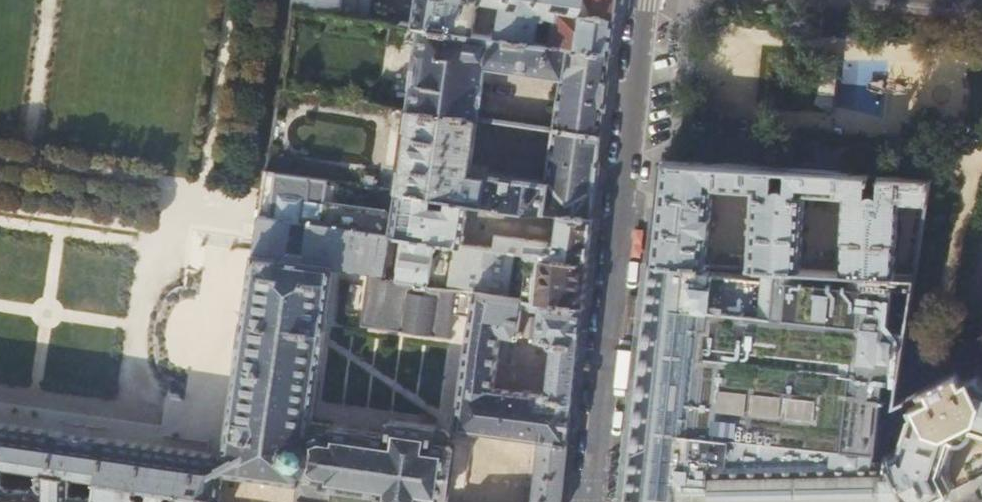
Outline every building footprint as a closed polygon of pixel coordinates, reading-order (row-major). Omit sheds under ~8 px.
[(355,14),(357,0),(291,0),(291,4),(355,14)] [(413,22),(419,23),(611,52),(612,52),(617,12),(618,0),(416,0),(413,22)] [(611,52),(419,23),(408,106),(480,117),(484,83),(487,68),(487,64),(561,75),(554,128),(602,135),(602,134),(606,98),(611,55),(611,52)] [(480,117),(408,106),(398,166),(396,189),(398,190),(469,200),(559,214),(592,218),(593,209),(597,179),(602,135),(554,128),(547,180),(472,170),(480,117)] [(848,172),(850,148),(815,146),(814,161),(800,161),(799,170),(848,172)] [(714,187),(753,189),(747,267),(764,268),(802,269),(805,192),(846,195),(842,272),(894,274),(899,198),(927,200),(930,177),(848,172),(799,170),(676,162),(663,161),(657,213),(652,262),(701,264),(705,265),(714,187)] [(469,200),(398,190),(394,214),(390,214),(390,212),(325,202),(328,179),(267,170),(265,185),(261,215),(392,234),(403,236),(397,280),(524,299),(583,308),(584,309),(589,260),(590,245),(593,219),(592,218),(559,214),(555,243),(496,235),(496,237),(485,238),(483,249),(462,246),(469,200)] [(358,184),(374,186),(375,177),(372,172),(363,171),(359,174),(358,184)] [(562,499),(564,488),(564,479),(571,415),(572,406),(578,352),(583,308),(524,299),(397,280),(385,278),(392,234),(261,215),(259,215),(225,454),(0,422),(0,462),(72,473),(100,476),(178,487),(185,488),(222,494),(227,470),(301,480),(298,501),(380,501),(381,493),(322,485),(323,479),(317,479),(311,473),(316,433),(325,429),(329,430),(329,425),(330,423),(313,421),(325,337),(336,267),(370,273),(364,325),(449,337),(453,313),(472,316),(457,428),(540,439),(533,501),(562,501),(562,499)] [(714,265),(742,267),(742,258),(715,257),(714,265)] [(652,262),(649,294),(643,349),(635,422),(630,477),(627,501),(908,501),(887,456),(887,455),(895,403),(915,275),(899,274),(894,274),(842,272),(838,271),(806,270),(802,269),(764,268),(763,278),(714,273),(713,281),(700,280),(701,264),(652,262)] [(807,262),(806,270),(838,271),(838,263),(807,262)] [(978,373),(961,381),(956,372),(919,390),(924,400),(907,409),(910,416),(908,418),(899,446),(901,449),(887,456),(908,501),(929,501),(949,492),(948,491),(950,488),(941,471),(952,438),(958,439),(964,437),(968,435),(970,433),(973,428),(981,431),(981,381),(978,373)] [(445,501),(446,501),(446,500),(448,498),(449,481),(463,483),(467,483),(470,466),(466,466),(452,464),(455,446),(453,445),(453,442),(450,441),(451,434),(448,430),(438,429),(438,426),(390,419),(388,433),(329,425),(329,430),(325,429),(316,433),(311,473),(317,479),(323,479),(322,485),(381,493),(380,501),(442,501),(443,501),(445,501)] [(92,493),(72,492),(72,473),(0,462),(0,501),(92,501),(92,493)] [(222,494),(185,488),(183,496),(179,499),(176,498),(178,487),(100,476),(98,493),(92,493),(92,501),(221,501),(222,494)]
